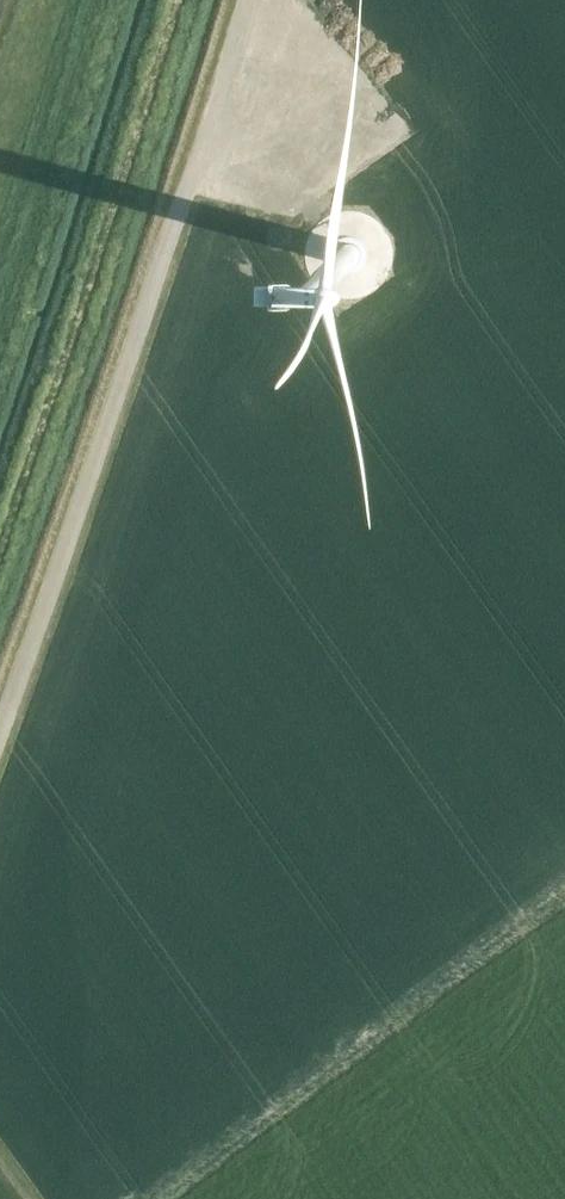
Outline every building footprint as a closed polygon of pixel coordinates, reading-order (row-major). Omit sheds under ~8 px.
[(331,248),(330,255),(331,262),(335,268),(342,273),(349,274),(356,273),(363,268),(367,261),(368,254),(366,247),(362,241),(356,237),(349,236),(342,237),(335,242),(331,248)]
